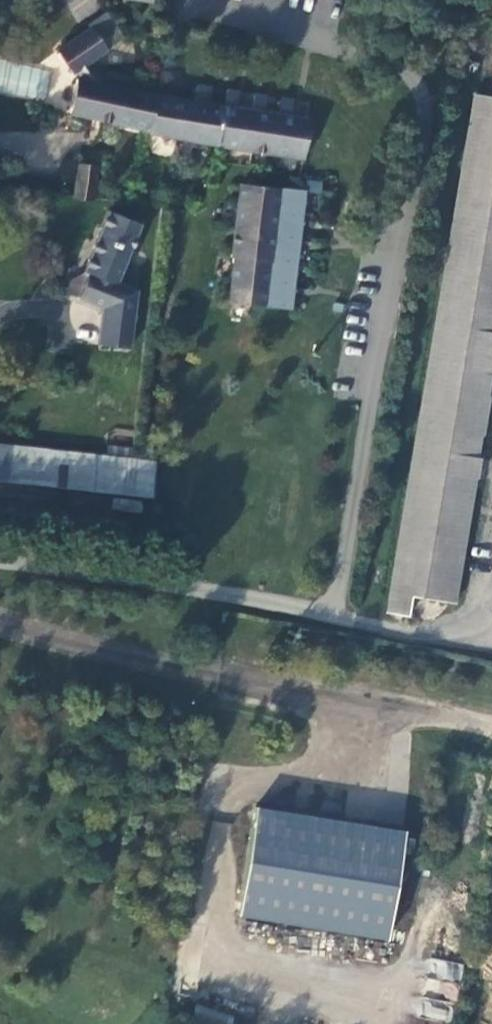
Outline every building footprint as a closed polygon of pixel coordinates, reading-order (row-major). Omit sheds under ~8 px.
[(126,39),(109,15),(56,51),(72,75),(74,74),(92,62),(126,39)] [(104,83),(92,62),(74,74),(77,77),(104,83)] [(104,83),(77,77),(70,114),(181,139),(306,158),(311,119),(184,100),(104,83)] [(474,101),(384,618),(404,621),(407,604),(448,610),(491,354),(491,104),(474,101)] [(96,167),(78,165),(75,197),(94,198),(96,167)] [(310,192),(239,184),(224,302),(295,310),(310,192)] [(139,292),(116,282),(140,224),(110,212),(85,271),(73,266),(64,287),(102,305),(98,347),(130,350),(139,292)] [(0,446),(0,482),(152,498),(156,464),(0,446)] [(391,823),(253,800),(243,859),(381,882),(391,823)] [(381,882),(243,859),(235,908),(373,931),(381,882)] [(461,981),(463,962),(434,959),(431,978),(461,981)] [(420,1017),(446,1020),(448,1001),(422,998),(420,1017)]
